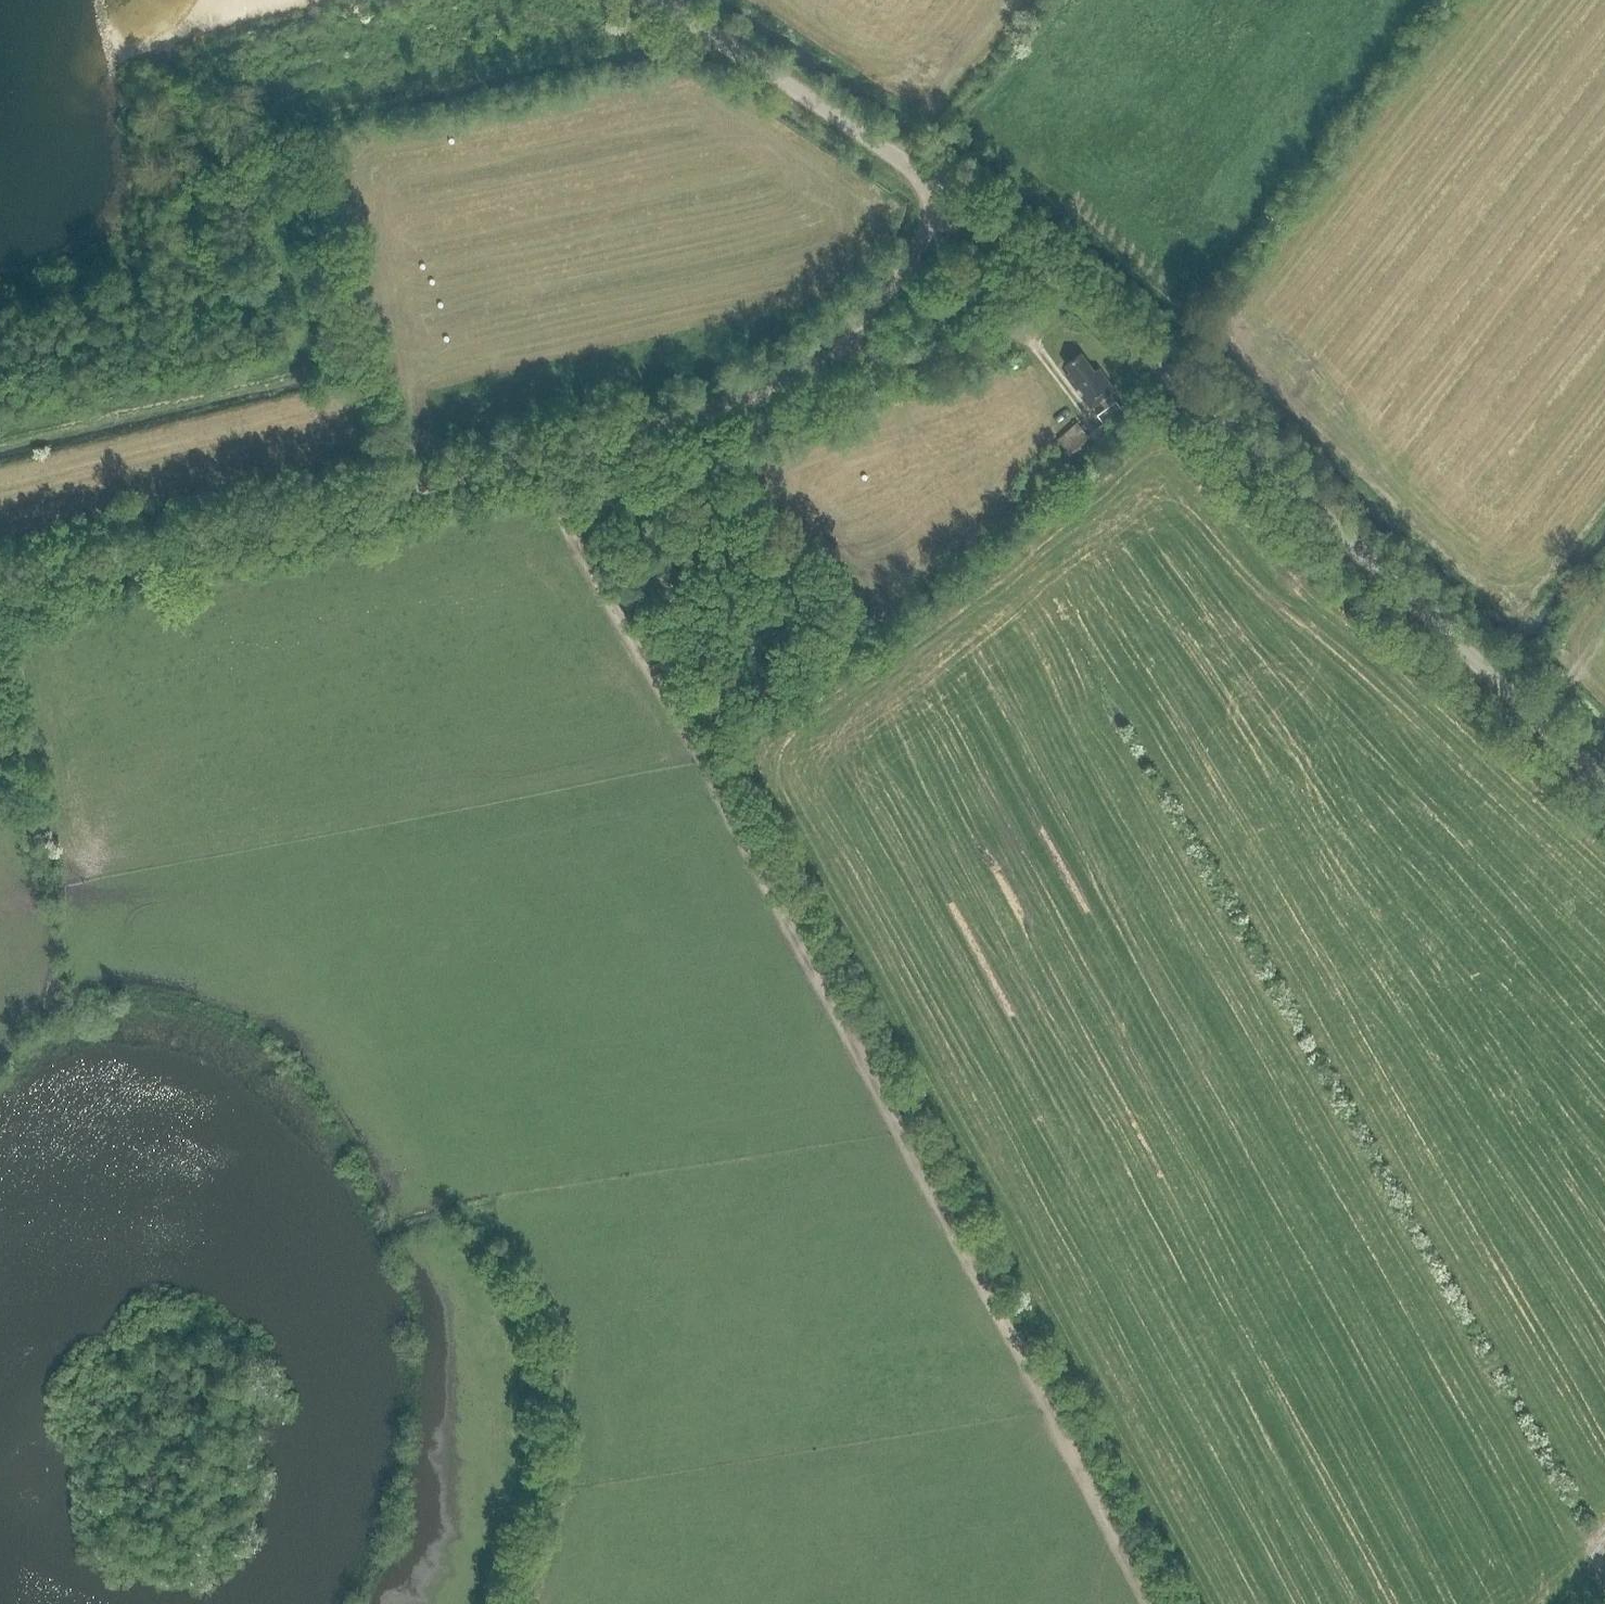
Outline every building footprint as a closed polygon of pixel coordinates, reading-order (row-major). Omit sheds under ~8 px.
[(1127,415),(1110,392),(1115,389),(1099,367),(1096,370),(1082,351),(1065,363),(1070,370),(1066,373),(1090,407),(1100,400),(1105,408),(1097,414),(1108,429),(1127,415)] [(1087,435),(1076,421),(1057,438),(1069,452),(1087,435)]
